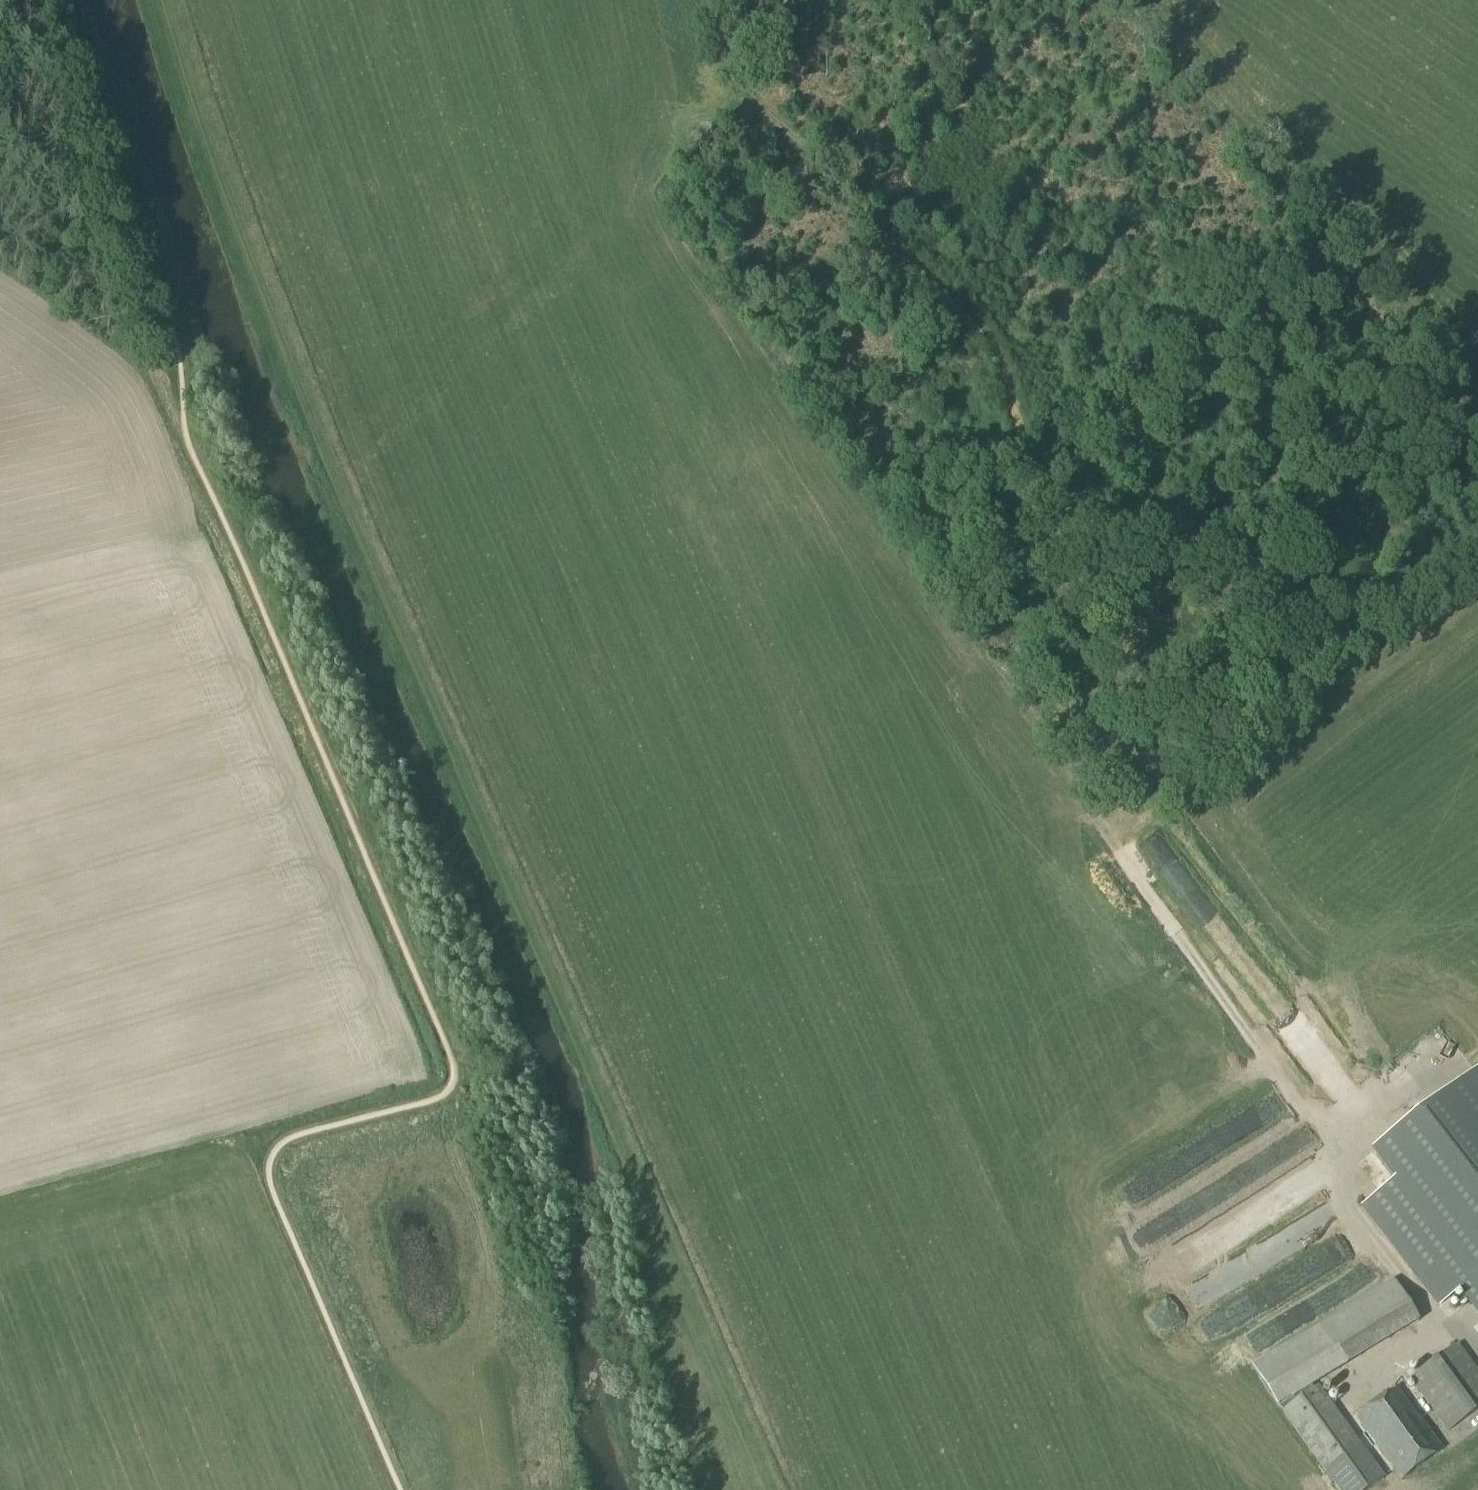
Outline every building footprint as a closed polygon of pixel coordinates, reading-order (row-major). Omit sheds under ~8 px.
[(1362,1207),(1438,1306),(1458,1291),(1477,1316),(1477,1083),(1472,1075),(1356,1165),(1379,1194),(1362,1207)] [(1176,1239),(1248,1194),(1231,1167),(1160,1212),(1176,1239)] [(1332,1220),(1220,1273),(1230,1293),(1239,1289),(1247,1306),(1350,1257),(1332,1220)] [(1275,1391),(1421,1322),(1401,1281),(1256,1350),(1275,1391)] [(1455,1427),(1477,1410),(1477,1371),(1458,1345),(1449,1352),(1409,1380),(1447,1433),(1455,1427)] [(1366,1386),(1387,1378),(1382,1363),(1361,1371),(1366,1386)] [(1353,1435),(1318,1387),(1283,1413),(1318,1461),(1327,1474),(1339,1489),(1369,1489),(1384,1479),(1362,1448),(1353,1435)] [(1402,1480),(1442,1451),(1397,1389),(1357,1418),(1402,1480)]
